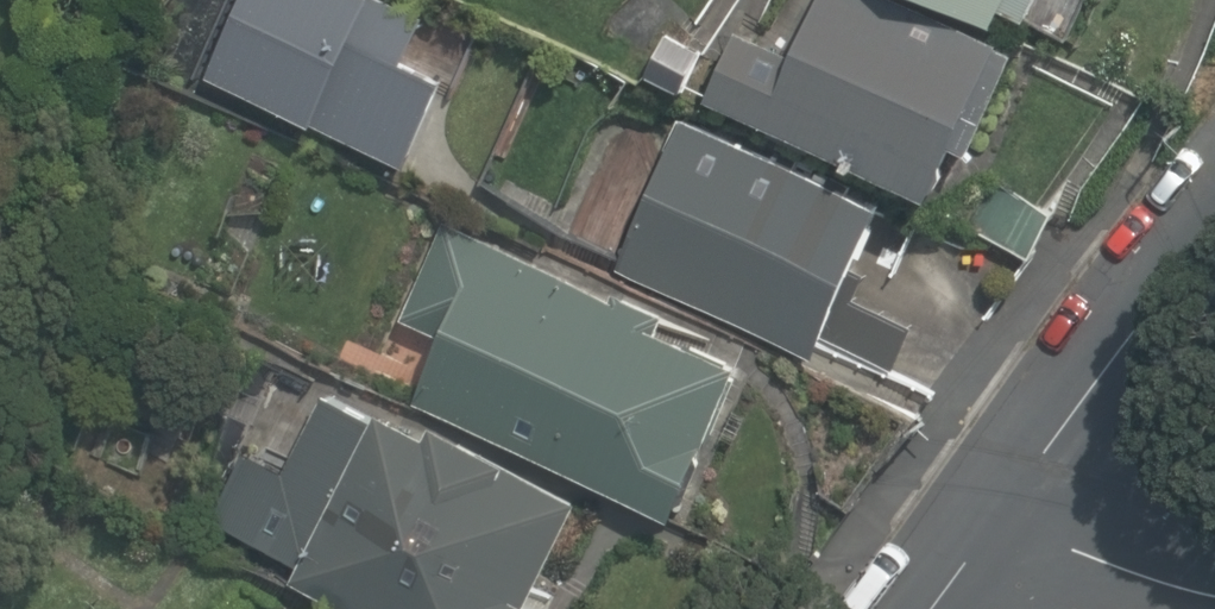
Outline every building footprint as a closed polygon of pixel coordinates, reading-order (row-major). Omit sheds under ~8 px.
[(223,85),(465,199),(535,51),(430,1),(424,13),(397,0),(263,0),(223,85)] [(721,105),(943,203),(935,222),(1016,258),(1039,207),(993,186),(1044,71),(884,0),(832,0),(805,62),(751,38),(721,105)] [(1010,26),(1022,0),(952,0),(1010,26)] [(623,101),(547,66),(492,186),(615,243),(654,160),(606,138),(623,101)] [(703,120),(635,270),(844,364),(912,213),(703,120)] [(454,349),(428,406),(705,530),(777,369),(456,225),(410,329),(454,349)] [(286,357),(250,418),(330,465),(366,404),(286,357)] [(308,582),(358,608),(548,608),(543,606),(596,506),(448,428),(439,446),(393,422),(308,582)]
